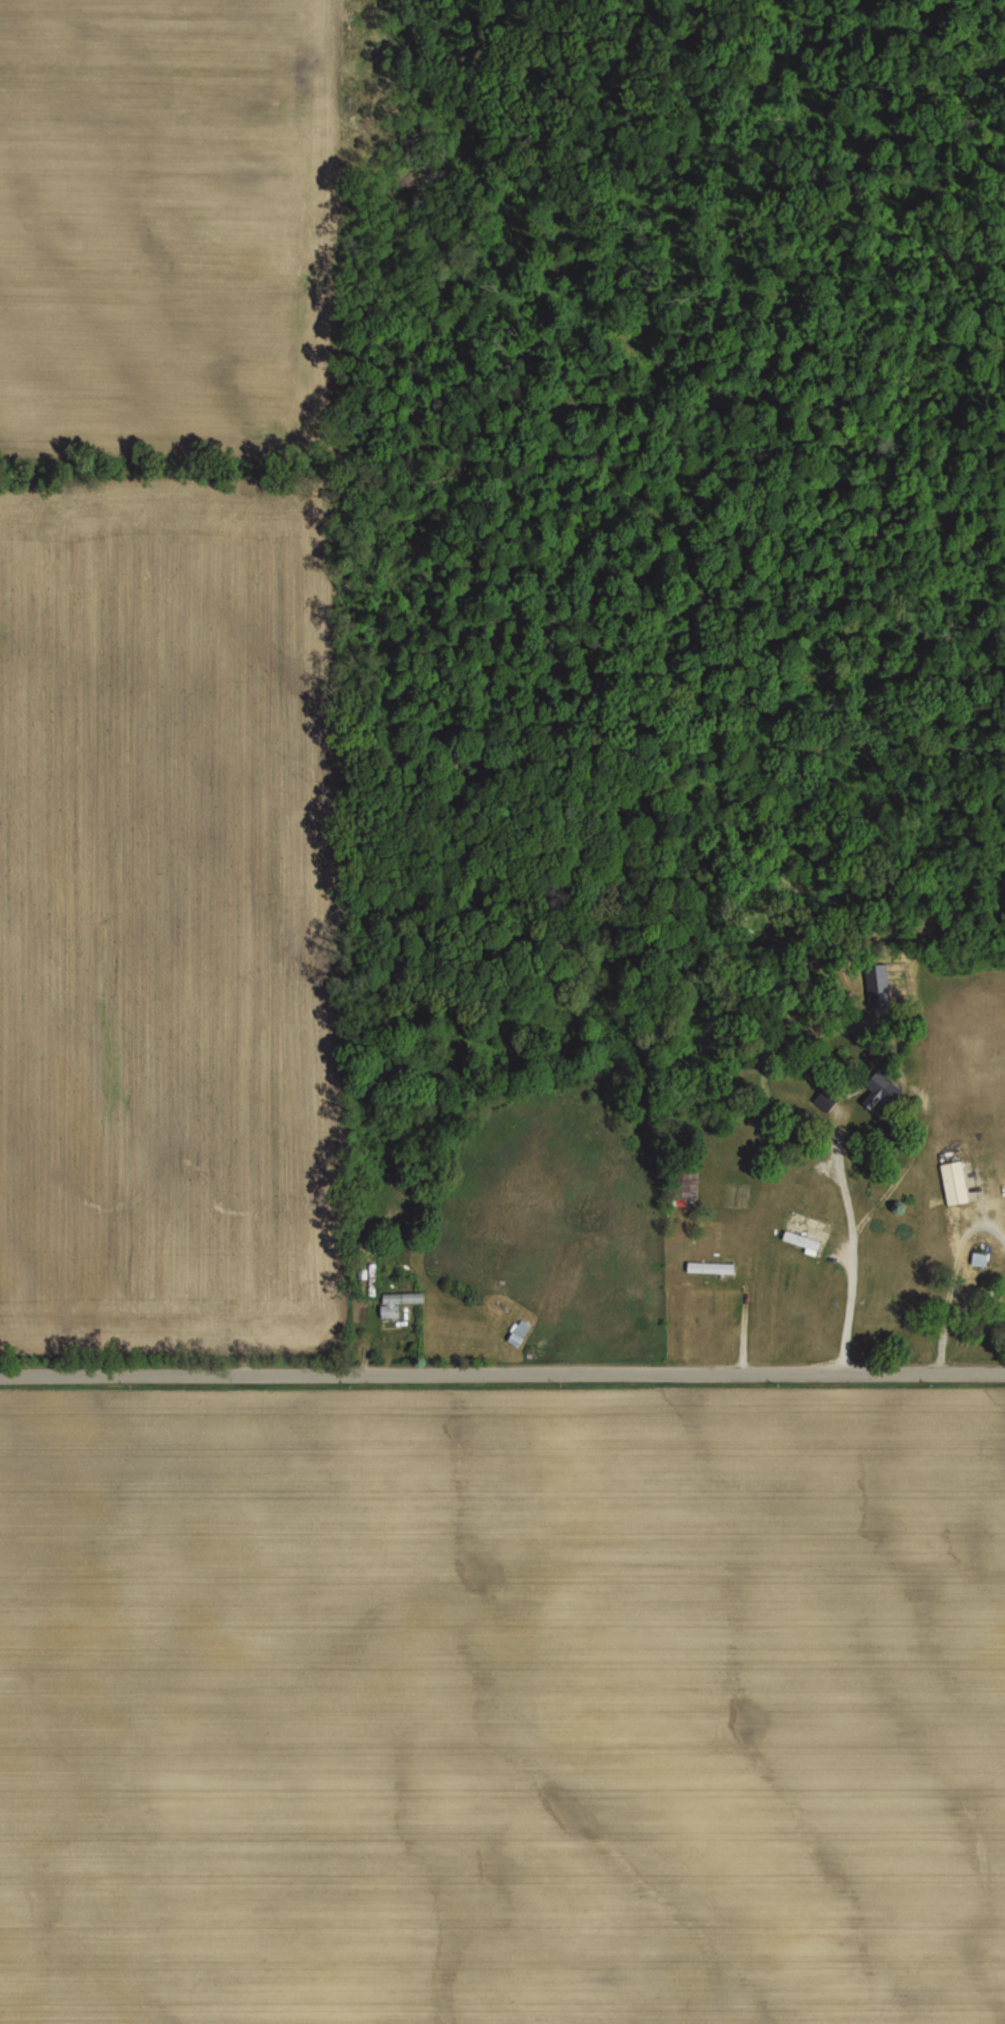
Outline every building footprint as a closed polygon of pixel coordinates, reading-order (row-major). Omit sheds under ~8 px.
[(863,1092),(855,1101),(870,1116),(894,1092),(871,1069),(856,1085),(863,1092)] [(807,1103),(824,1113),(834,1097),(817,1087),(807,1103)] [(941,1165),(962,1161),(970,1202),(949,1206),(941,1165)] [(667,1197),(691,1197),(691,1169),(667,1169),(667,1197)] [(786,1227),(782,1237),(808,1247),(806,1252),(816,1256),(822,1241),(786,1227)] [(973,1251),(973,1266),(989,1267),(990,1252),(973,1251)] [(687,1260),(687,1273),(736,1274),(736,1262),(687,1260)] [(381,1293),(382,1302),(424,1302),(424,1293),(381,1293)] [(380,1307),(402,1308),(402,1317),(380,1317),(380,1307)] [(523,1317),(518,1324),(513,1321),(509,1326),(516,1331),(510,1338),(520,1346),(535,1326),(523,1317)]
